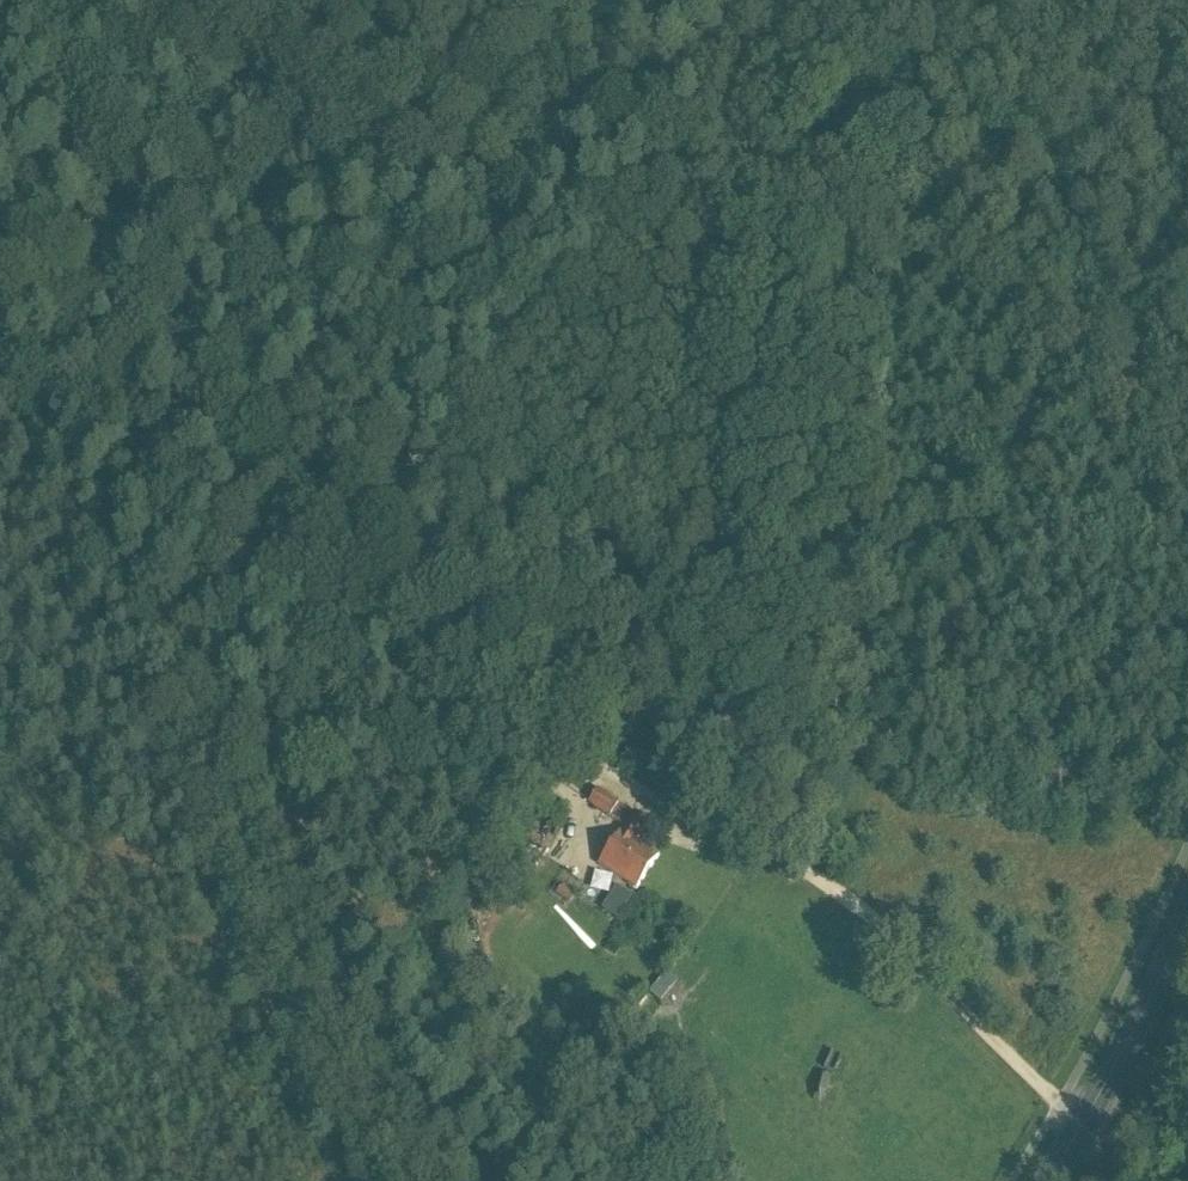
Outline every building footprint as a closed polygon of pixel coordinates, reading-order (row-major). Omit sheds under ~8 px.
[(624,828),(621,831),(638,842),(649,823),(634,813),(618,803),(619,803),(598,790),(589,804),(608,818),(609,817),(624,828)] [(659,856),(638,842),(621,831),(599,864),(636,890),(659,856)] [(678,981),(667,972),(651,994),(661,1002),(678,981)]
